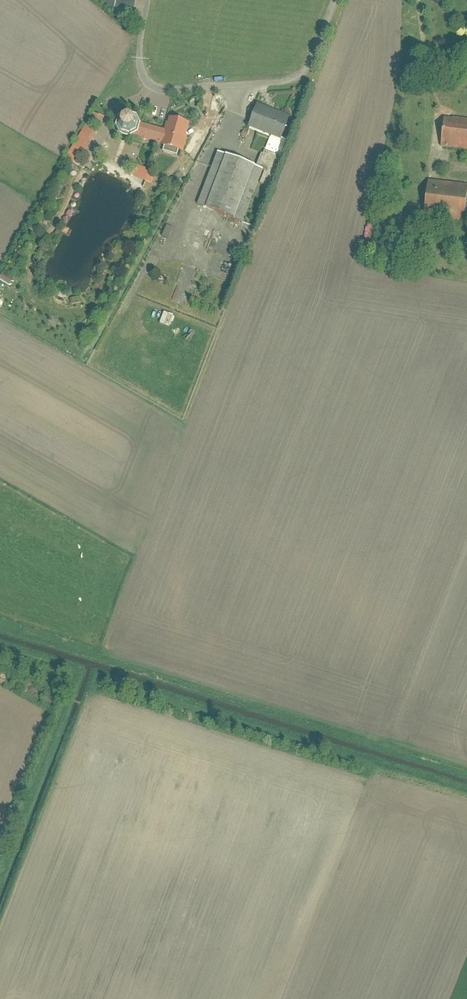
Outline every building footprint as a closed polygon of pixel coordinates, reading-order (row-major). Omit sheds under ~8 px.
[(279,115),(247,103),(239,126),(270,137),(279,115)] [(91,111),(72,160),(84,165),(104,116),(91,111)] [(436,114),(433,142),(466,146),(466,117),(436,114)] [(129,119),(118,115),(110,122),(111,133),(121,137),(131,130),(129,119)] [(255,169),(208,150),(188,200),(235,219),(255,169)] [(155,184),(159,172),(136,165),(133,177),(155,184)] [(458,183),(419,178),(414,215),(453,220),(458,183)] [(168,226),(164,237),(170,239),(174,228),(168,226)] [(177,289),(172,301),(182,305),(187,293),(177,289)] [(172,327),(176,315),(167,312),(162,323),(172,327)]
